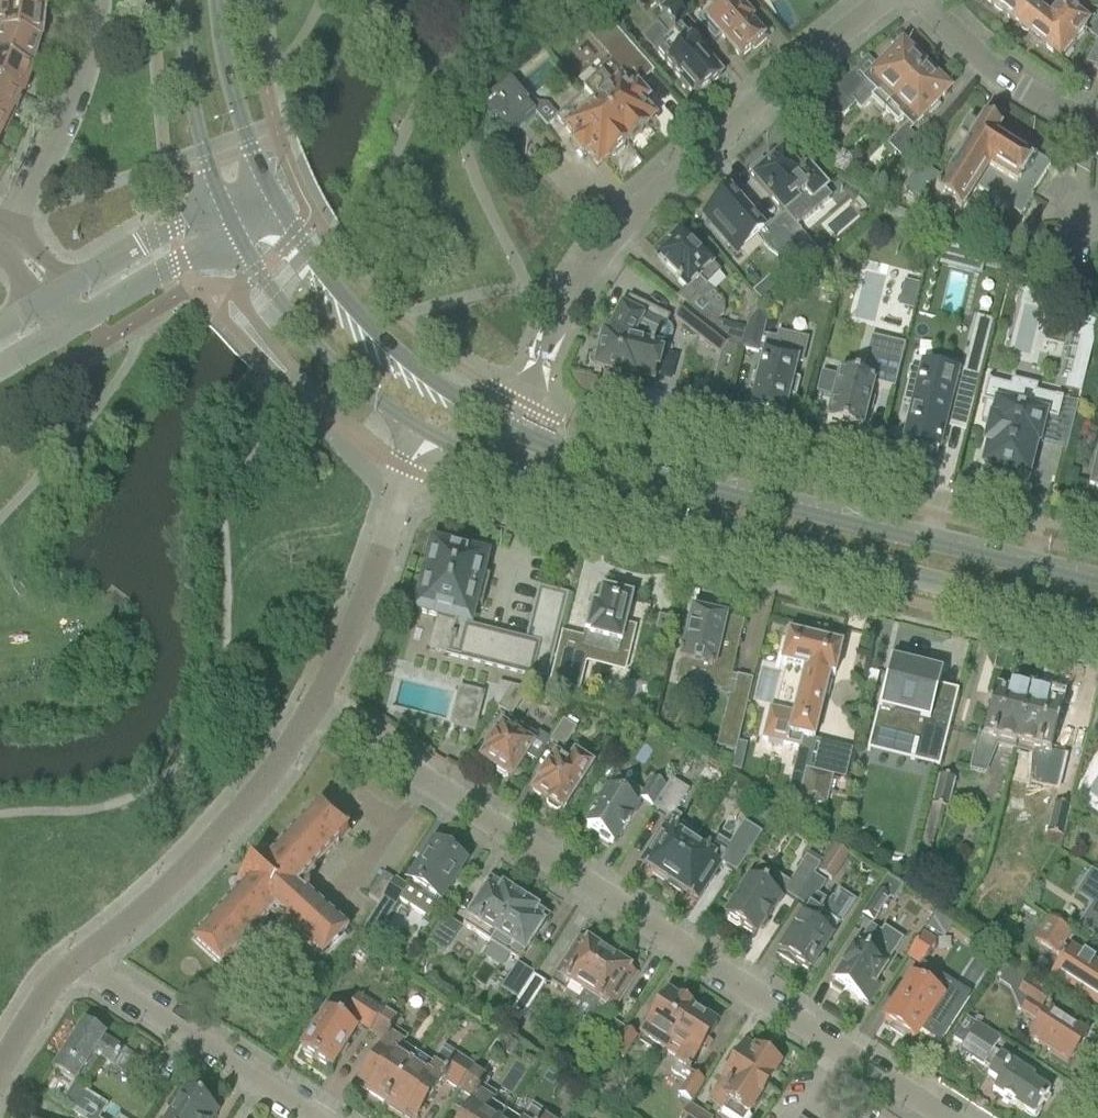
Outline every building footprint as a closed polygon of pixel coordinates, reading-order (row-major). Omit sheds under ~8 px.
[(44,10),(44,8),(47,6),(48,0),(0,0),(0,5),(44,10)] [(665,15),(655,24),(658,27),(669,40),(654,52),(695,99),(698,97),(702,98),(710,90),(710,86),(720,77),(678,27),(688,19),(671,0),(652,0),(665,15)] [(696,21),(701,26),(714,42),(721,36),(726,42),(740,59),(752,49),(754,51),(767,40),(733,0),(718,0),(714,4),(712,5),(713,7),(696,21)] [(1016,26),(1029,10),(1048,25),(1062,7),(1064,8),(1065,7),(1064,6),(1067,3),(1064,0),(984,0),(1016,26)] [(1,32),(40,41),(42,28),(44,25),(45,18),(43,15),(44,10),(0,5),(0,32),(1,32)] [(1029,10),(1016,26),(1058,59),(1070,44),(1073,46),(1086,29),(1089,25),(1065,7),(1064,8),(1062,7),(1048,25),(1029,10)] [(603,15),(583,32),(584,33),(586,31),(611,59),(594,74),(595,74),(596,75),(600,80),(583,94),(626,144),(629,142),(632,142),(641,134),(642,131),(647,126),(646,124),(653,118),(643,107),(648,102),(637,88),(632,92),(622,80),(643,61),(603,15)] [(1088,35),(1097,41),(1097,39),(1097,26),(1096,25),(1088,35)] [(644,40),(654,52),(669,40),(658,27),(644,40)] [(32,70),(36,58),(40,56),(42,48),(40,45),(40,41),(1,32),(0,34),(0,36),(0,58),(32,70)] [(869,98),(883,112),(924,71),(922,69),(923,65),(917,59),(913,60),(901,48),(892,58),(891,56),(878,69),(880,71),(863,87),(851,75),(817,105),(827,116),(844,117),(855,105),(858,109),(869,98)] [(22,97),(32,70),(0,58),(0,88),(22,97)] [(924,71),(883,112),(898,127),(901,124),(904,128),(909,132),(925,115),(927,117),(939,104),(938,103),(940,100),(947,93),(940,86),(935,82),(936,78),(930,72),(926,73),(924,71)] [(488,102),(481,108),(503,133),(506,136),(533,112),(530,109),(526,104),(528,102),(525,99),(510,83),(486,100),(488,102)] [(9,123),(22,97),(0,88),(0,119),(9,123)] [(566,109),(555,119),(563,128),(574,141),(570,146),(582,159),(586,155),(597,167),(604,160),(606,162),(611,157),(615,157),(624,149),(624,147),(626,144),(583,94),(582,95),(570,106),(566,109)] [(539,108),(533,112),(546,127),(555,119),(547,110),(539,108)] [(9,123),(0,119),(0,141),(9,123)] [(947,182),(922,168),(907,193),(932,208),(936,201),(962,217),(977,191),(1020,217),(1021,217),(1032,198),(1031,197),(1049,166),(1011,144),(1012,142),(1006,139),(1005,140),(981,126),(978,131),(967,124),(958,140),(968,146),(947,182)] [(763,160),(748,173),(762,190),(785,216),(776,225),(781,232),(804,257),(813,249),(793,226),(816,206),(812,202),(825,190),(823,187),(808,170),(806,172),(800,165),(796,169),(783,154),(768,166),(763,160)] [(732,247),(738,254),(759,235),(795,278),(811,265),(781,232),(776,225),(766,234),(754,220),(754,219),(742,206),(730,193),(725,197),(720,197),(715,201),(715,206),(703,216),(711,225),(710,226),(729,249),(732,247)] [(886,215),(922,231),(926,221),(890,205),(886,215)] [(716,322),(716,313),(703,300),(712,290),(707,285),(719,272),(682,235),(680,237),(678,235),(670,243),(672,245),(658,259),(666,267),(665,268),(686,289),(676,299),(686,307),(706,322),(716,322)] [(945,249),(941,264),(946,266),(949,267),(980,274),(984,258),(945,249)] [(915,308),(921,284),(906,281),(901,305),(915,308)] [(589,361),(589,362),(589,363),(590,364),(590,365),(590,366),(591,366),(591,367),(592,368),(593,369),(594,369),(595,370),(596,370),(615,375),(613,381),(633,386),(635,379),(655,383),(662,352),(658,351),(659,344),(660,342),(662,343),(666,342),(670,338),(671,333),(669,329),(666,327),(670,318),(658,312),(628,298),(623,310),(621,309),(607,338),(604,336),(600,352),(599,352),(598,352),(597,352),(596,352),(596,353),(595,353),(594,353),(593,354),(592,355),(591,356),(590,357),(590,358),(590,359),(589,360),(589,361)] [(686,307),(676,319),(720,356),(728,346),(741,349),(746,329),(716,322),(706,322),(686,307)] [(746,329),(741,349),(764,355),(760,369),(757,369),(751,392),(754,393),(750,408),(785,417),(789,399),(795,401),(800,383),(793,381),(798,365),(801,365),(808,341),(777,333),(776,339),(763,336),(768,317),(756,314),(755,315),(748,321),(746,329)] [(1076,339),(1092,343),(1097,319),(1082,315),(1076,339)] [(822,374),(816,395),(833,399),(832,405),(826,426),(835,429),(835,431),(851,435),(852,433),(861,435),(874,384),(893,389),(904,346),(872,338),(861,381),(839,375),(838,379),(822,374)] [(909,378),(902,402),(913,404),(903,445),(937,454),(952,395),(973,400),(978,381),(987,348),(971,343),(964,371),(946,367),(945,374),(912,365),(911,369),(909,368),(906,376),(909,377),(909,378)] [(1003,471),(1001,477),(1025,483),(1036,437),(1038,438),(1043,419),(1057,423),(1062,401),(1061,400),(1035,394),(1035,391),(1036,387),(1034,387),(1011,381),(1010,388),(986,382),(981,402),(981,404),(984,405),(985,405),(981,421),(981,423),(989,425),(990,425),(985,446),(985,447),(987,447),(988,448),(984,465),(984,466),(1001,471),(1003,471)] [(1088,490),(1097,492),(1097,493),(1097,451),(1094,469),(1088,490)] [(526,633),(531,634),(529,644),(466,628),(467,625),(468,625),(473,606),(482,608),(489,578),(481,576),(485,558),(432,545),(415,612),(457,622),(456,626),(455,626),(448,656),(546,680),(568,595),(538,588),(526,633)] [(560,638),(549,683),(573,689),(582,654),(582,653),(582,652),(583,652),(583,651),(584,651),(585,651),(586,651),(627,661),(635,628),(625,626),(627,619),(632,598),(626,596),(627,592),(616,589),(615,593),(600,589),(596,606),(590,605),(581,645),(576,644),(575,642),(560,638)] [(686,633),(679,663),(707,670),(705,681),(727,686),(729,687),(724,705),(726,705),(727,705),(726,706),(721,728),(716,748),(733,752),(738,732),(751,682),(729,676),(737,645),(742,624),(691,611),(686,633)] [(806,771),(827,683),(829,677),(834,678),(841,648),(834,646),(834,647),(829,646),(830,640),(808,635),(807,640),(802,639),(802,638),(788,635),(780,665),(803,671),(793,715),(769,709),(762,740),(767,741),(767,746),(780,749),(781,745),(798,749),(786,798),(825,807),(833,777),(806,771)] [(889,696),(880,731),(915,739),(910,760),(914,761),(915,758),(936,763),(935,768),(939,769),(958,692),(939,687),(944,669),(925,664),(895,657),(890,656),(881,694),(889,696)] [(493,705),(498,709),(512,687),(498,684),(493,705)] [(498,709),(498,710),(511,718),(512,717),(527,691),(512,687),(498,709)] [(997,747),(1015,751),(1028,696),(1027,696),(1027,693),(1011,689),(1010,692),(994,688),(982,736),(978,735),(969,771),(984,774),(997,747)] [(1028,696),(1015,751),(1033,756),(1030,786),(1046,790),(1055,754),(1050,753),(1062,705),(1047,701),(1048,698),(1031,694),(1030,697),(1028,696)] [(478,719),(457,713),(453,728),(474,733),(478,719)] [(493,742),(481,760),(493,768),(493,769),(495,771),(495,773),(505,779),(507,778),(510,779),(522,761),(525,756),(535,763),(549,742),(550,741),(538,733),(535,738),(507,720),(504,725),(493,742)] [(551,741),(551,742),(563,750),(549,769),(548,769),(539,783),(540,784),(534,793),(546,801),(545,802),(548,804),(548,808),(557,813),(560,812),(562,813),(579,787),(580,787),(581,785),(592,768),(564,749),(577,730),(564,721),(551,741)] [(738,743),(734,759),(743,761),(747,745),(738,743)] [(921,846),(932,849),(942,808),(947,809),(955,779),(938,775),(921,846)] [(653,809),(665,789),(664,789),(665,788),(652,779),(642,794),(617,778),(609,789),(608,789),(590,816),(593,818),(586,828),(600,837),(599,840),(608,846),(610,843),(612,845),(618,835),(619,836),(629,822),(628,821),(637,808),(635,806),(639,800),(653,809)] [(665,789),(653,809),(664,816),(668,819),(670,820),(671,819),(679,824),(682,818),(674,813),(685,798),(689,792),(671,780),(667,786),(665,789)] [(1085,810),(1097,818),(1097,802),(1093,798),(1085,810)] [(1049,827),(1065,831),(1071,807),(1055,803),(1049,827)] [(261,855),(237,882),(236,881),(235,881),(234,881),(233,881),(232,881),(230,882),(230,883),(230,884),(230,885),(230,886),(230,887),(231,888),(233,890),(200,927),(204,931),(193,943),(222,969),(267,920),(275,928),(279,923),(320,960),(347,931),(306,893),(310,889),(302,882),(346,833),(317,806),(307,818),(303,814),(269,851),(267,849),(266,849),(265,848),(264,848),(263,848),(261,849),(261,850),(260,851),(260,852),(260,853),(260,854),(261,855)] [(654,876),(667,884),(698,837),(683,827),(679,824),(671,819),(670,820),(642,864),(656,873),(654,876)] [(698,837),(667,884),(681,893),(682,890),(697,899),(709,881),(720,863),(736,873),(761,835),(744,824),(729,846),(717,839),(712,846),(698,837)] [(378,906),(369,919),(382,927),(396,905),(424,924),(435,907),(451,882),(463,864),(460,862),(460,858),(452,852),(448,854),(434,845),(405,889),(394,882),(393,882),(394,883),(379,906),(378,906)] [(783,893),(797,902),(813,876),(820,866),(805,857),(788,883),(759,865),(725,918),(729,920),(729,924),(736,929),(740,927),(755,937),(760,929),(783,893)] [(1091,871),(1083,883),(1097,892),(1097,876),(1091,871)] [(367,898),(379,906),(394,883),(382,875),(367,898)] [(808,909),(777,956),(796,968),(800,962),(811,969),(823,951),(839,926),(849,910),(854,902),(839,892),(834,900),(832,899),(829,903),(817,896),(825,884),(813,876),(797,902),(808,909)] [(886,877),(862,915),(872,922),(888,898),(893,902),(902,888),(886,877)] [(462,926),(489,944),(518,899),(515,897),(514,893),(509,890),(505,891),(501,888),(501,889),(490,882),(465,920),(462,926)] [(1083,883),(1074,897),(1090,908),(1097,895),(1097,892),(1083,883)] [(1077,927),(1097,939),(1097,937),(1097,895),(1090,908),(1077,927)] [(518,899),(489,944),(517,962),(546,918),(535,911),(536,911),(532,908),(531,904),(526,901),(522,902),(518,899)] [(1048,918),(1033,940),(1062,959),(1050,977),(1069,989),(1066,994),(1081,1004),(1084,999),(1097,1009),(1097,969),(1062,946),(1071,933),(1048,918)] [(429,940),(445,950),(459,929),(443,919),(429,940)] [(842,969),(830,988),(842,995),(845,990),(868,1005),(880,987),(875,984),(886,967),(885,966),(891,958),(902,941),(883,929),(880,933),(878,932),(870,926),(855,949),(842,969)] [(920,939),(908,958),(921,966),(926,958),(935,944),(936,942),(934,941),(940,933),(928,926),(920,939)] [(568,957),(550,984),(558,989),(563,992),(567,986),(582,995),(608,954),(596,946),(594,948),(580,939),(568,957)] [(583,996),(574,1009),(590,1019),(595,1013),(606,1020),(623,993),(635,974),(621,965),(622,963),(608,954),(582,995),(583,996)] [(921,966),(885,1022),(892,1026),(890,1030),(905,1040),(907,1036),(914,1040),(917,1036),(922,1028),(938,1038),(949,1021),(933,1010),(942,996),(925,985),(932,973),(921,966)] [(518,998),(519,995),(532,976),(517,967),(503,988),(518,998)] [(971,996),(932,973),(925,985),(942,996),(933,1010),(949,1021),(955,1024),(971,996)] [(518,998),(510,1011),(522,1019),(544,985),(532,976),(519,995),(518,998)] [(1031,983),(1026,980),(1017,993),(1027,1000),(1020,1011),(1039,1024),(1029,1039),(1049,1052),(1068,1064),(1085,1037),(1041,1008),(1050,995),(1031,983)] [(361,1027),(370,1033),(385,1009),(384,1008),(383,1010),(358,994),(341,1021),(326,1011),(301,1051),(304,1053),(303,1054),(313,1061),(314,1059),(330,1070),(356,1030),(358,1032),(361,1027)] [(640,1040),(663,1056),(668,1048),(692,1012),(668,996),(640,1040)] [(358,1088),(386,1106),(418,1056),(402,1046),(403,1045),(408,1038),(398,1031),(403,1023),(400,1021),(401,1020),(385,1009),(370,1033),(386,1043),(358,1088)] [(692,1012),(668,1048),(671,1050),(679,1055),(673,1065),(674,1066),(670,1073),(681,1080),(704,1045),(716,1027),(692,1012)] [(949,1039),(962,1047),(960,1051),(984,1066),(991,1070),(988,1076),(999,1083),(993,1092),(1033,1117),(1034,1117),(1035,1117),(1036,1117),(1041,1110),(1039,1108),(1048,1094),(1031,1083),(1033,1079),(993,1053),(1001,1041),(977,1025),(964,1017),(949,1039)] [(922,1028),(917,1036),(939,1049),(955,1024),(949,1021),(938,1038),(922,1028)] [(481,1022),(477,1029),(491,1038),(495,1031),(481,1022)] [(56,1071),(75,1083),(63,1102),(73,1108),(70,1113),(79,1117),(99,1117),(105,1108),(81,1092),(85,1086),(88,1087),(103,1063),(113,1069),(123,1054),(103,1042),(105,1039),(84,1026),(56,1071)] [(622,1029),(609,1048),(608,1050),(621,1059),(635,1037),(622,1029)] [(715,1093),(710,1102),(735,1117),(746,1117),(778,1068),(746,1046),(715,1093)] [(386,1106),(405,1117),(417,1117),(442,1080),(458,1090),(474,1066),(457,1055),(444,1047),(438,1057),(433,1066),(418,1056),(386,1106)] [(506,1113),(491,1104),(497,1095),(486,1088),(490,1082),(487,1080),(490,1077),(474,1066),(458,1090),(474,1101),(463,1117),(502,1117),(506,1113)] [(686,1083),(679,1095),(690,1103),(703,1084),(692,1077),(686,1073),(681,1080),(686,1083)] [(219,1113),(204,1104),(204,1100),(194,1094),(191,1096),(186,1092),(170,1117),(215,1117),(219,1113)] [(533,1104),(523,1117),(554,1117),(533,1104)] [(681,1117),(708,1117),(689,1106),(681,1117)]
